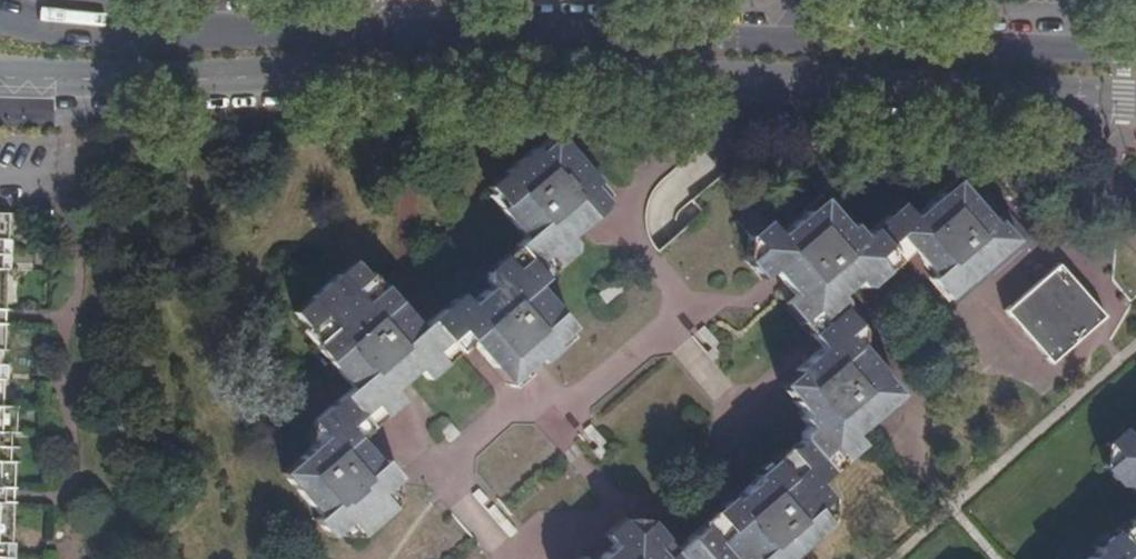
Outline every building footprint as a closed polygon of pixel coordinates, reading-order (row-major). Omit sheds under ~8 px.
[(294,480),(325,515),(320,518),(336,537),(341,533),(353,522),(366,536),(398,508),(389,498),(386,494),(404,477),(389,461),(378,470),(372,464),(367,458),(374,452),(362,439),(405,401),(391,384),(403,375),(408,381),(421,370),(430,380),(448,364),(438,353),(450,343),(460,354),(466,349),(473,342),(511,385),(527,370),(520,361),(532,351),(540,359),(556,344),(573,328),(537,286),(546,278),(536,266),(548,256),(558,269),(576,253),(576,245),(571,238),(580,231),(569,218),(576,213),(582,207),(593,220),(602,212),(610,205),(608,203),(595,187),(598,184),(565,142),(555,142),(541,154),(537,150),(509,174),(492,189),(504,205),(508,209),(504,212),(525,238),(527,240),(518,248),(528,260),(517,269),(507,258),(490,272),(490,274),(490,283),(491,285),(493,287),(473,305),(464,295),(437,319),(426,329),(389,287),(384,290),(382,288),(372,296),(368,291),(334,321),(338,326),(322,340),(324,343),(321,345),(320,346),(357,389),(318,423),(330,437),(288,473),(294,480)] [(869,425),(868,423),(900,395),(834,319),(845,309),(844,300),(852,293),(848,289),(861,279),(865,282),(874,283),(881,277),(905,255),(918,243),(929,257),(926,259),(934,269),(930,273),(951,296),(956,292),(1018,239),(999,218),(997,220),(959,178),(944,191),(942,192),(915,215),(903,202),(878,224),(858,241),(836,216),(824,202),(806,217),(804,215),(781,236),(769,222),(752,237),(763,251),(749,263),(765,281),(787,262),(797,274),(788,282),(799,294),(786,305),(801,322),(814,310),(825,323),(812,335),(823,349),(781,386),(796,403),(803,396),(814,409),(803,419),(810,428),(804,433),(803,437),(804,440),(788,454),(792,459),(782,467),(778,463),(775,459),(756,474),(759,478),(748,488),(754,496),(742,506),(732,495),(714,510),(721,519),(711,528),(707,524),(688,540),(705,558),(730,558),(731,558),(787,558),(830,523),(819,509),(833,496),(821,481),(833,471),(828,465),(841,454),(846,459),(863,444),(856,436),(869,425)] [(13,543),(18,543),(20,462),(15,461),(15,432),(20,432),(21,406),(8,405),(8,379),(3,379),(4,351),(9,351),(10,269),(5,269),(6,240),(11,240),(12,213),(0,213),(0,558),(13,558),(13,543)] [(300,314),(322,340),(338,326),(334,321),(368,291),(372,296),(382,288),(359,262),(300,314)] [(1011,305),(1004,311),(1010,317),(1011,317),(1047,356),(1046,357),(1052,364),(1059,357),(1059,356),(1099,320),(1100,321),(1106,315),(1105,313),(1100,308),(1099,309),(1062,269),(1063,268),(1058,262),(1051,268),(1052,270),(1042,279),(1012,306),(1011,305)] [(848,289),(852,293),(858,288),(863,293),(874,283),(865,282),(861,279),(848,289)] [(556,344),(540,359),(544,363),(560,349),(556,344)] [(1133,437),(1125,428),(1107,443),(1119,456),(1105,468),(1120,485),(1128,486),(1133,481),(1135,484),(1135,434),(1133,437)] [(688,540),(673,553),(663,542),(669,537),(653,519),(638,532),(626,518),(608,533),(617,544),(604,555),(608,558),(705,558),(688,540)] [(1090,558),(1135,558),(1135,519),(1129,525),(1132,529),(1122,538),(1114,530),(1096,546),(1100,550),(1090,558)]
